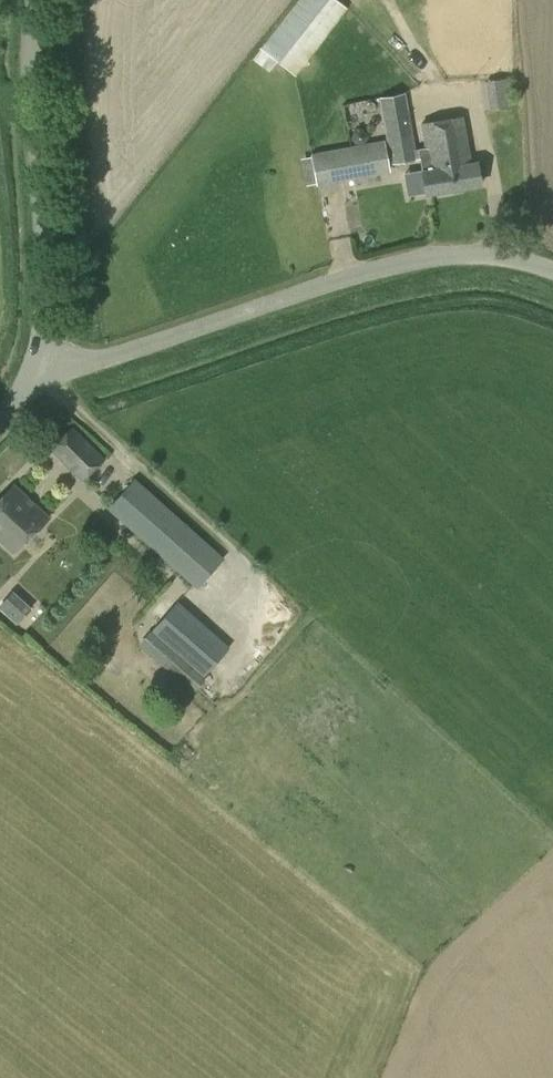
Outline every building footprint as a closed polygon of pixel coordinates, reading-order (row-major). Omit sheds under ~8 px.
[(348,7),(338,0),(297,0),(261,48),(296,75),(348,7)] [(490,75),(492,102),(513,101),(512,74),(490,75)] [(416,149),(405,92),(379,97),(390,160),(421,155),(427,190),(481,182),(478,163),(470,164),(463,118),(423,124),(427,147),(416,149)] [(362,127),(354,129),(350,139),(357,144),(370,143),(369,135),(362,127)] [(317,186),(390,172),(384,139),(366,145),(357,144),(311,153),(317,186)] [(82,481),(105,458),(72,425),(49,449),(82,481)] [(197,587),(223,558),(135,479),(110,507),(126,520),(124,522),(197,587)] [(0,499),(0,537),(14,550),(47,516),(14,484),(0,499)] [(5,615),(23,631),(38,614),(20,598),(5,615)] [(195,685),(230,647),(178,601),(152,630),(176,652),(167,661),(195,685)] [(167,661),(176,652),(152,630),(151,629),(138,643),(163,666),(167,661)]
